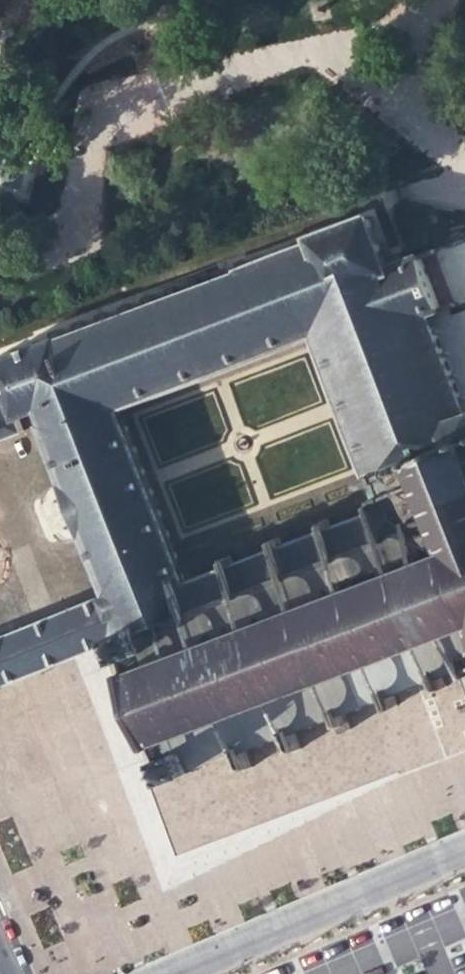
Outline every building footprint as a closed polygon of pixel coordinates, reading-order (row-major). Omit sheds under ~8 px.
[(418,317),(433,310),(413,259),(383,270),(380,265),(367,233),(371,228),(368,221),(365,220),(354,223),(353,228),(343,232),(341,229),(330,233),(331,236),(319,241),(317,237),(307,241),(308,245),(0,362),(0,381),(6,396),(0,398),(0,443),(40,427),(71,507),(95,571),(105,597),(0,639),(0,687),(116,641),(162,622),(164,627),(168,625),(170,627),(415,538),(418,530),(413,515),(404,508),(390,470),(464,442),(464,416),(461,417),(457,408),(460,406),(431,330),(424,332),(418,317)] [(411,253),(380,265),(383,270),(413,259),(411,254),(411,253)] [(390,470),(404,508),(413,515),(418,530),(415,538),(170,627),(168,625),(164,627),(162,622),(116,641),(121,655),(161,765),(165,780),(196,772),(195,770),(233,756),(241,774),(254,769),(247,751),(283,738),(292,755),(302,752),(295,734),(334,720),(340,738),(351,734),(345,716),(384,702),(387,711),(398,707),(395,698),(433,684),(437,693),(447,689),(444,680),(464,673),(464,676),(464,442),(390,470)]
